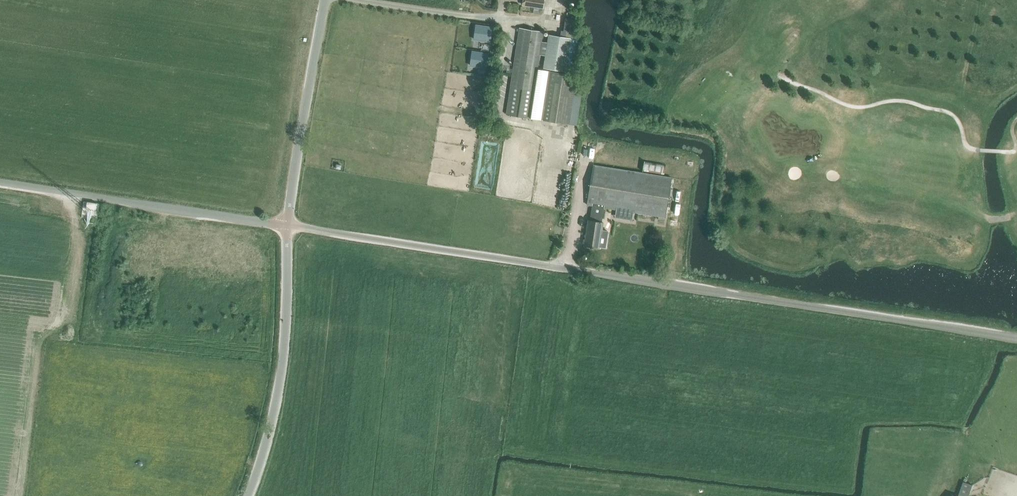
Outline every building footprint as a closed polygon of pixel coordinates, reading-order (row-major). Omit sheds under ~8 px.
[(565,18),(563,31),(574,32),(576,20),(565,18)] [(476,25),(474,39),(490,41),(492,27),(476,25)] [(506,114),(530,118),(537,74),(538,69),(543,32),(520,28),(506,114)] [(472,51),(470,66),(486,68),(488,54),(472,51)] [(537,74),(530,118),(541,119),(547,80),(549,70),(538,69),(537,74)] [(576,84),(556,81),(547,80),(541,119),(550,120),(569,123),(576,84)] [(593,164),(587,205),(593,206),(603,207),(616,209),(633,212),(642,213),(661,216),(665,217),(671,177),(593,164)] [(588,220),(584,246),(599,248),(603,222),(601,222),(603,207),(593,206),(590,220),(588,220)]
